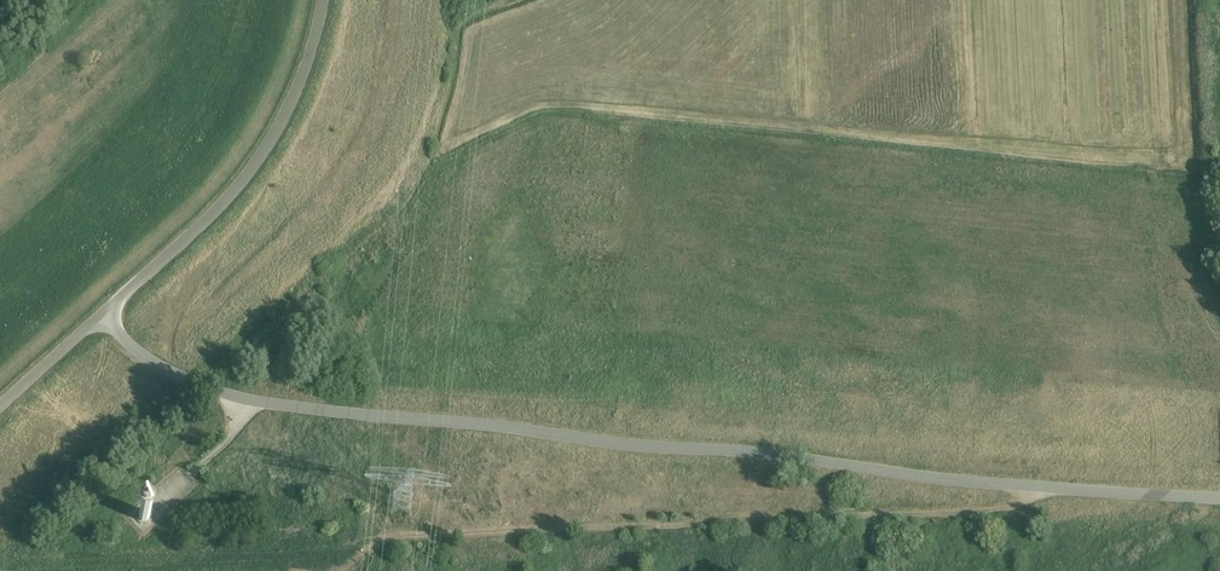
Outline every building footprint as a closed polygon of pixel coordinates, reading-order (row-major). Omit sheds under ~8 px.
[(145,523),(149,519),(149,514),(145,511),(140,511),(137,515),(137,519),(140,523),(145,523)]
